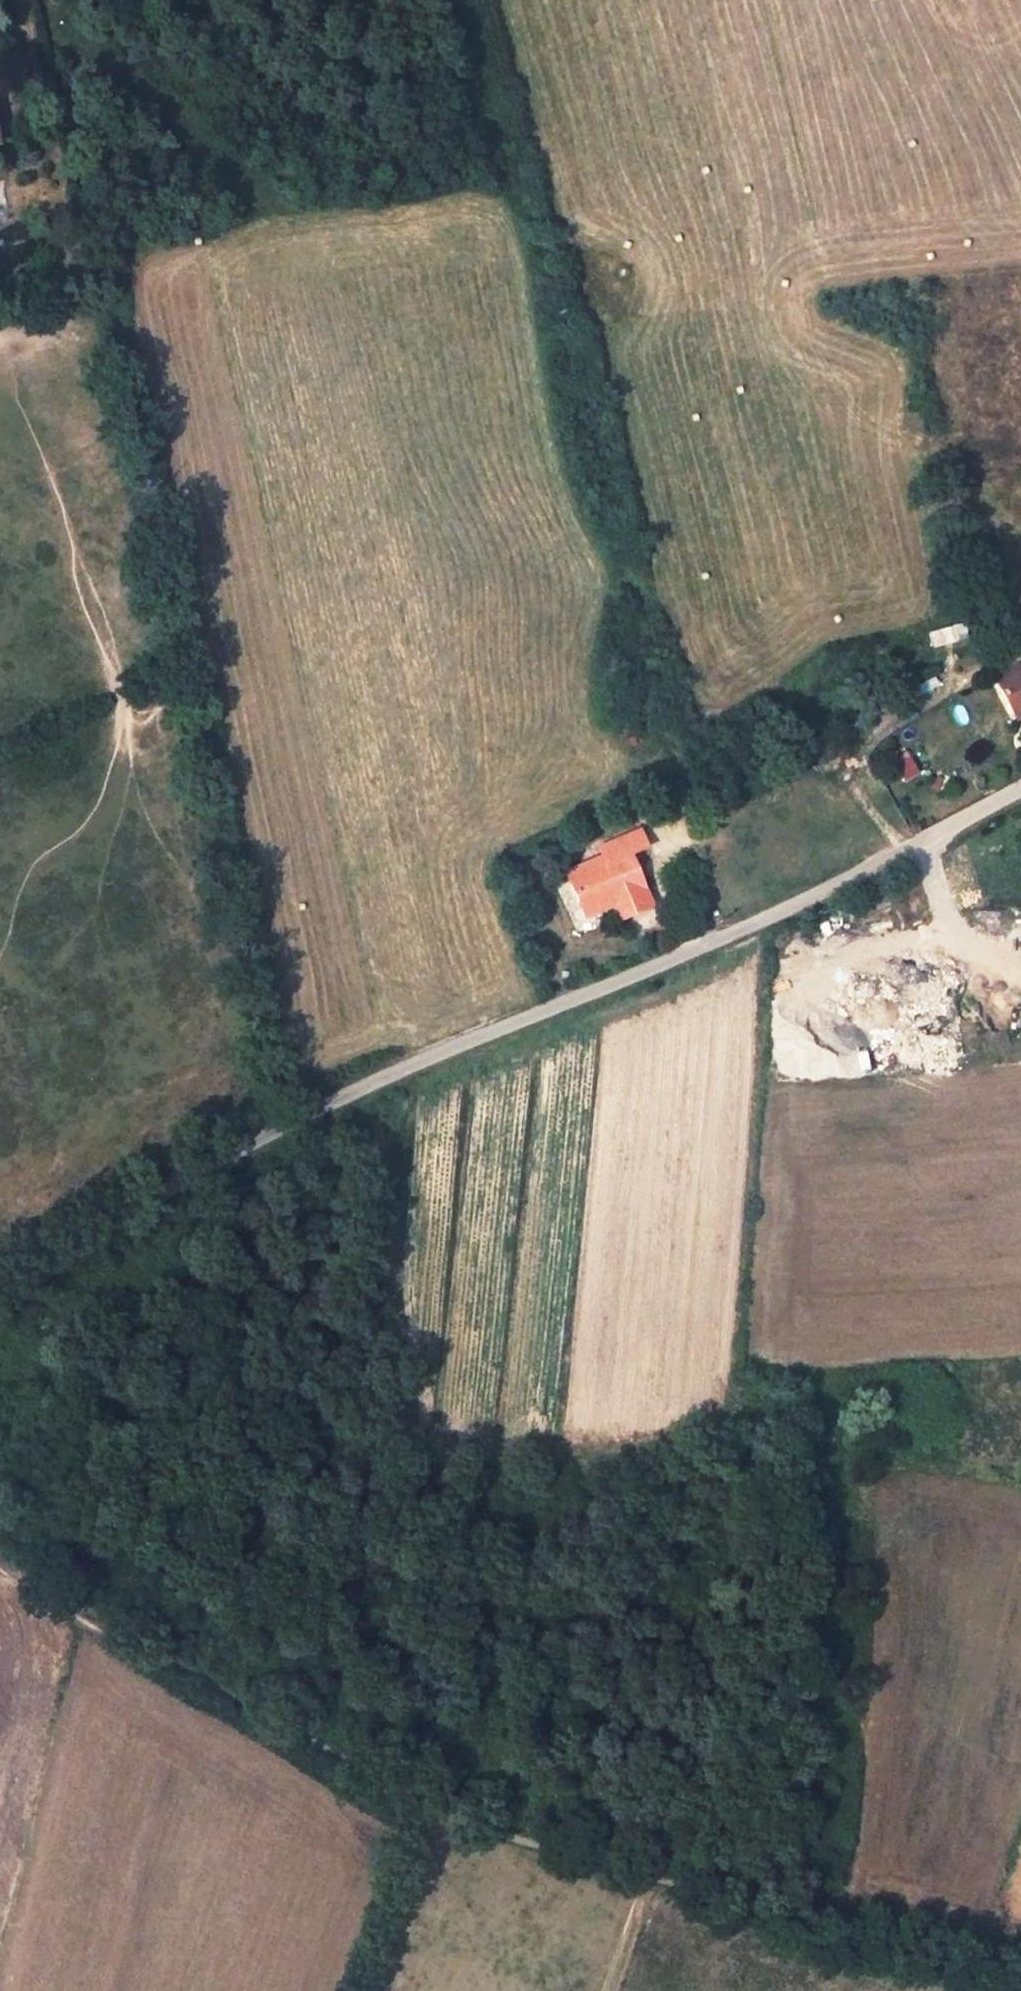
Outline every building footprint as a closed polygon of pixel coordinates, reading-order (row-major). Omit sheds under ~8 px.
[(1002,668),(1016,697),(1020,694),(1020,660),(1002,668)] [(609,860),(570,875),(585,915),(608,905),(617,926),(659,908),(638,859),(654,853),(646,836),(605,853),(609,860)]
